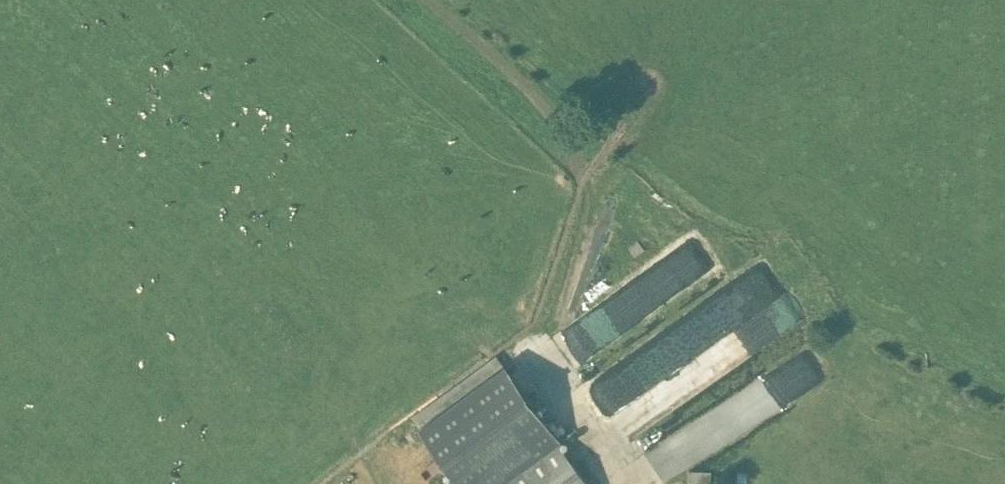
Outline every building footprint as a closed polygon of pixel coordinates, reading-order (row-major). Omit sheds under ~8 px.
[(785,289),(615,409),(633,435),(803,315),(785,289)] [(421,423),(463,483),(493,483),(556,437),(558,436),(504,362),(421,423)] [(493,483),(591,483),(556,437),(493,483)] [(688,467),(688,483),(710,483),(710,468),(688,467)]
